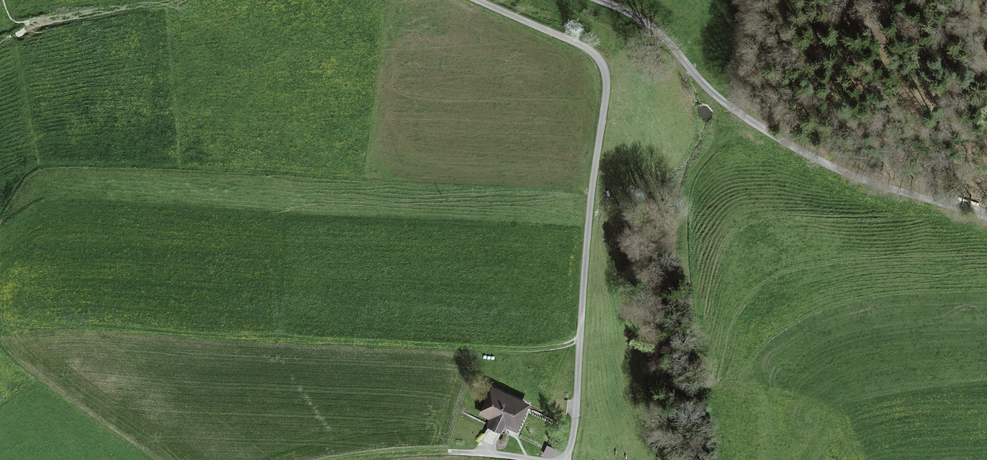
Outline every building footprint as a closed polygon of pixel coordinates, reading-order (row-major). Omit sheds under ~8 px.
[(506,427),(517,432),(530,403),(492,385),(478,414),(488,418),(485,426),(503,434),(506,427)]
